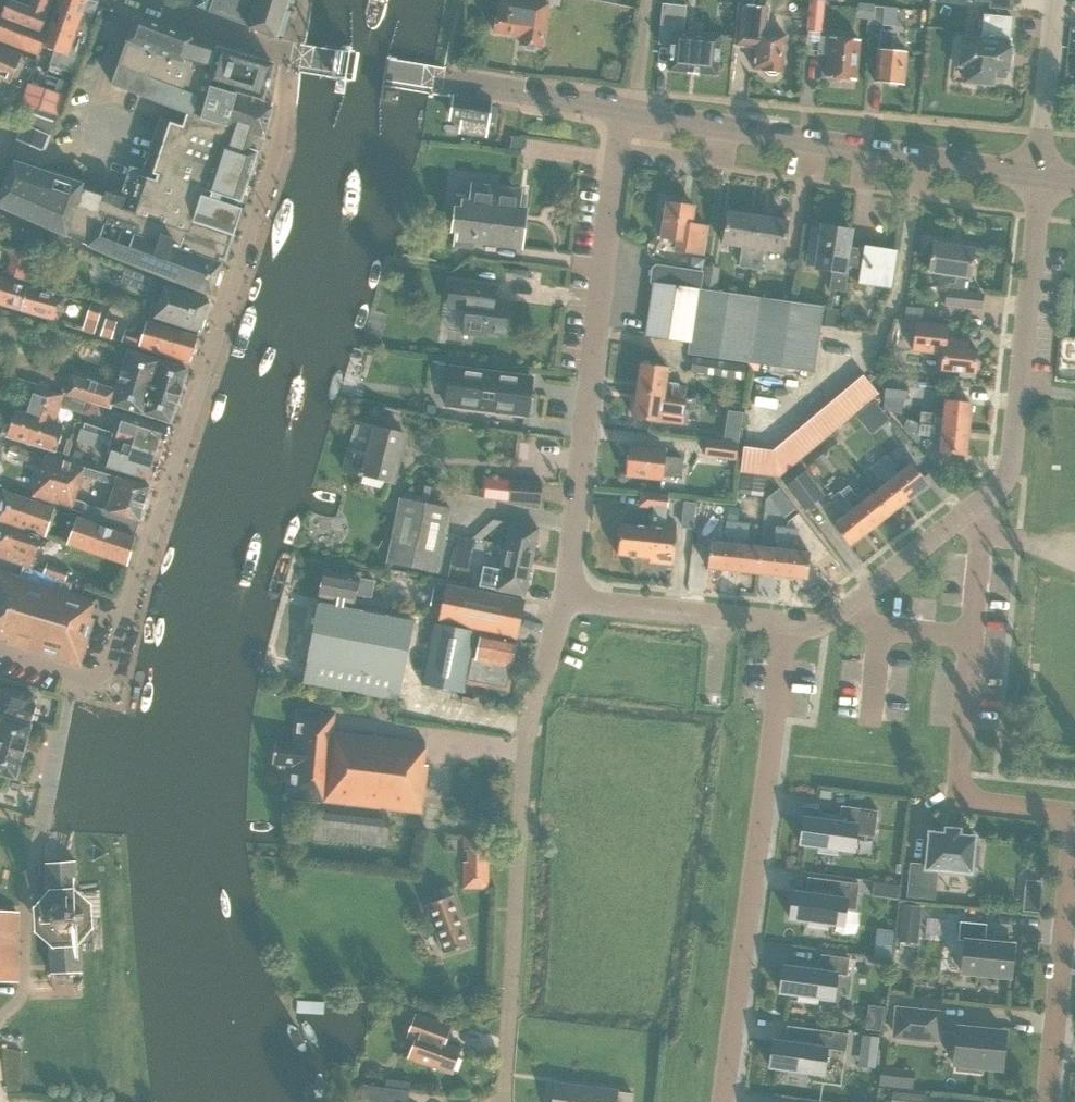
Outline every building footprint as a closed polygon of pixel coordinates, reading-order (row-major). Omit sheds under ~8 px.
[(43,47),(48,33),(41,31),(47,15),(9,0),(7,0),(1,15),(0,19),(0,39),(40,55),(43,47)] [(46,10),(50,0),(28,0),(27,3),(46,10)] [(48,33),(43,47),(58,52),(55,62),(74,70),(98,3),(89,0),(60,0),(48,33)] [(287,0),(212,0),(208,11),(248,26),(248,27),(275,38),(287,0)] [(498,12),(497,12),(494,32),(521,36),(520,44),(524,44),(525,49),(534,50),(538,46),(541,47),(548,4),(559,6),(560,0),(500,0),(498,12)] [(724,3),(729,9),(735,10),(737,10),(738,0),(724,0),(724,3)] [(989,8),(1012,10),(1013,0),(989,0),(989,2),(989,6),(989,8)] [(668,71),(717,76),(721,36),(683,32),(686,6),(662,4),(659,36),(672,37),(668,71)] [(753,6),(740,5),(736,45),(755,47),(753,69),(762,70),(762,71),(766,71),(768,74),(775,75),(778,73),(782,73),(786,35),(765,33),(767,13),(755,12),(755,6),(753,6)] [(873,20),(872,24),(883,25),(885,7),(874,6),(874,7),(873,20)] [(809,29),(820,31),(823,9),(811,8),(809,29)] [(1008,64),(1009,64),(1010,55),(1009,55),(1010,43),(1009,43),(1012,17),(984,14),(981,40),(962,38),(962,45),(961,47),(960,54),(960,56),(959,71),(966,72),(965,81),(992,84),(993,75),(1006,76),(1008,64)] [(211,295),(218,273),(222,263),(218,262),(219,258),(225,260),(242,209),(240,208),(263,137),(272,105),(262,102),(273,65),(191,39),(136,18),(111,84),(185,113),(181,126),(168,122),(152,174),(157,175),(155,180),(138,175),(127,209),(123,208),(126,199),(106,192),(105,196),(83,189),(85,184),(14,161),(0,194),(0,207),(146,269),(211,295)] [(851,80),(856,80),(859,40),(819,36),(817,54),(828,55),(826,77),(839,78),(842,81),(848,81),(851,80)] [(899,84),(903,84),(906,52),(892,50),(893,37),(880,36),(875,82),(887,83),(890,85),(896,86),(899,84)] [(11,83),(22,55),(0,46),(0,78),(11,83)] [(69,83),(58,79),(54,90),(66,94),(69,83)] [(6,103),(21,103),(22,89),(7,89),(6,103)] [(385,100),(394,102),(396,92),(386,91),(385,100)] [(462,131),(484,134),(486,121),(494,122),(496,108),(489,107),(489,103),(455,98),(452,118),(463,120),(462,131)] [(54,135),(59,123),(25,109),(20,122),(54,135)] [(467,238),(518,244),(522,212),(515,211),(517,193),(475,188),(473,206),(465,205),(464,213),(458,212),(454,245),(466,246),(467,238)] [(704,254),(709,226),(692,222),(694,206),(666,202),(661,237),(677,240),(676,250),(704,254)] [(742,247),(739,266),(750,268),(758,216),(727,211),(722,244),(742,247)] [(783,253),(788,221),(758,216),(750,268),(760,270),(763,250),(783,253)] [(845,292),(849,265),(852,248),(849,247),(851,230),(822,226),(822,227),(813,226),(807,266),(816,267),(815,268),(832,271),(829,289),(845,292)] [(934,243),(930,271),(958,275),(954,284),(948,283),(945,304),(982,309),(983,294),(967,292),(969,277),(970,277),(975,248),(934,243)] [(865,246),(865,250),(852,248),(849,265),(862,267),(859,283),(891,288),(897,251),(865,246)] [(35,260),(21,256),(14,278),(29,282),(35,260)] [(813,373),(823,308),(699,290),(702,272),(656,265),(653,268),(650,282),(653,285),(646,336),(691,342),(689,354),(813,373)] [(162,293),(154,318),(199,332),(210,301),(156,284),(157,280),(122,266),(119,274),(123,275),(121,282),(148,292),(149,288),(162,293)] [(702,288),(715,290),(719,268),(706,266),(702,288)] [(28,286),(15,282),(0,278),(0,304),(3,305),(20,310),(23,301),(28,286)] [(486,333),(507,336),(511,304),(494,302),(496,287),(451,281),(448,307),(466,309),(463,335),(486,337),(486,333)] [(28,286),(23,301),(20,310),(58,321),(65,297),(28,286)] [(103,308),(91,304),(82,330),(94,334),(103,308)] [(825,318),(824,324),(827,324),(838,326),(839,317),(840,310),(840,309),(828,308),(827,307),(826,308),(825,318)] [(197,343),(196,340),(198,337),(147,322),(144,335),(126,330),(123,341),(140,347),(189,362),(193,351),(195,349),(197,343)] [(977,349),(964,348),(965,341),(945,339),(946,325),(917,322),(914,351),(943,355),(942,370),(975,373),(977,349)] [(101,335),(112,338),(113,333),(111,332),(113,326),(105,323),(101,335)] [(168,422),(170,423),(187,369),(128,350),(116,390),(73,376),(67,394),(111,408),(112,404),(155,418),(155,419),(167,423),(168,422)] [(691,372),(743,380),(745,366),(693,358),(691,372)] [(531,399),(533,376),(449,365),(448,369),(446,369),(444,384),(447,385),(444,407),(528,418),(529,414),(531,415),(533,399),(531,399)] [(668,369),(642,365),(637,391),(683,398),(683,397),(685,387),(678,386),(678,384),(666,382),(668,369)] [(757,368),(756,384),(775,384),(776,369),(757,368)] [(880,394),(864,375),(774,450),(745,447),(742,472),(764,475),(780,477),(855,415),(873,400),(880,394)] [(14,410),(7,437),(33,444),(49,391),(35,387),(36,385),(11,376),(8,386),(33,395),(27,414),(14,410)] [(902,400),(904,386),(888,384),(886,399),(902,400)] [(63,393),(62,395),(49,391),(33,444),(56,451),(63,425),(54,423),(59,406),(81,412),(85,400),(63,393)] [(683,397),(683,398),(637,391),(633,418),(660,422),(660,420),(682,423),(684,410),(695,411),(697,399),(683,397)] [(81,412),(81,413),(89,416),(95,412),(98,404),(85,400),(81,412)] [(873,400),(855,415),(857,417),(871,434),(889,419),(875,403),(873,400)] [(922,413),(920,424),(969,429),(971,404),(945,401),(943,418),(935,418),(936,414),(922,413)] [(378,415),(378,417),(394,422),(397,410),(381,406),(378,415)] [(727,410),(725,426),(741,428),(743,412),(727,410)] [(119,428),(115,426),(111,439),(160,454),(169,428),(124,414),(119,428)] [(904,422),(903,433),(918,434),(919,424),(904,422)] [(966,454),(969,429),(920,424),(919,435),(933,436),(934,433),(942,434),(940,452),(966,454)] [(343,470),(393,483),(405,434),(375,427),(368,454),(349,450),(343,470)] [(108,466),(152,480),(160,454),(111,439),(81,430),(78,439),(99,445),(100,441),(110,444),(107,451),(112,453),(108,466)] [(67,440),(63,454),(68,455),(68,454),(72,441),(67,440)] [(704,456),(736,460),(737,443),(706,440),(704,456)] [(663,474),(680,476),(682,459),(665,457),(665,450),(629,446),(626,475),(662,479),(663,474)] [(42,460),(44,455),(21,448),(17,458),(33,463),(34,458),(42,460)] [(896,466),(887,455),(879,462),(908,499),(928,484),(912,463),(898,474),(893,468),(896,466)] [(82,475),(84,467),(46,456),(40,474),(78,486),(82,475)] [(881,477),(886,483),(872,494),(889,515),(908,499),(879,462),(870,469),(878,479),(881,477)] [(812,464),(806,468),(813,476),(818,472),(812,464)] [(150,487),(84,467),(82,475),(115,485),(107,510),(140,520),(150,487)] [(786,487),(806,511),(826,495),(806,471),(786,487)] [(741,476),(740,489),(742,489),(763,492),(764,478),(764,475),(742,472),(741,476)] [(71,509),(74,499),(78,486),(40,474),(33,497),(71,509)] [(510,501),(540,504),(542,483),(512,481),(510,501)] [(856,497),(848,486),(839,492),(869,530),(889,515),(872,494),(859,505),(854,498),(856,497)] [(45,535),(54,509),(4,491),(0,506),(0,520),(3,521),(45,535)] [(654,493),(639,491),(638,507),(652,509),(654,493)] [(833,525),(849,546),(869,530),(839,492),(831,499),(839,510),(842,508),(847,514),(833,525)] [(667,511),(668,495),(654,493),(652,509),(667,511)] [(786,497),(776,504),(784,515),(794,508),(786,497)] [(386,562),(438,572),(451,509),(400,498),(386,562)] [(85,503),(74,499),(71,509),(82,512),(81,515),(134,535),(139,521),(140,520),(107,510),(85,503)] [(722,509),(721,520),(736,521),(737,511),(722,509)] [(796,511),(789,517),(793,521),(794,524),(801,518),(796,511)] [(68,543),(127,564),(135,537),(77,517),(68,543)] [(33,569),(44,536),(2,522),(0,530),(0,557),(33,569)] [(707,568),(733,571),(738,523),(727,522),(725,535),(729,536),(728,544),(710,542),(707,568)] [(510,523),(506,545),(534,551),(539,529),(510,523)] [(677,526),(651,523),(650,528),(647,558),(650,558),(649,562),(673,564),(677,526)] [(747,538),(749,524),(738,523),(733,571),(757,573),(760,547),(743,545),(744,538),(747,538)] [(618,555),(647,558),(650,528),(621,524),(618,555)] [(778,541),(777,549),(760,547),(757,573),(782,576),(787,529),(776,527),(775,541),(778,541)] [(796,543),(798,530),(787,529),(782,576),(807,579),(810,553),(793,551),(793,543),(796,543)] [(470,539),(458,536),(452,567),(464,569),(470,539)] [(496,590),(525,596),(534,551),(506,545),(496,590)] [(44,573),(66,582),(70,571),(48,563),(44,573)] [(21,576),(0,569),(0,637),(8,639),(7,643),(80,664),(94,619),(90,617),(95,600),(20,579),(21,576)] [(356,591),(367,594),(370,580),(358,578),(358,577),(324,571),(319,599),(353,605),(356,591)] [(439,623),(516,638),(524,600),(446,585),(439,623)] [(303,683),(363,694),(398,700),(413,621),(318,603),(303,683)] [(423,685),(462,693),(474,631),(435,623),(423,685)] [(506,688),(510,667),(515,642),(481,635),(475,659),(472,658),(467,680),(506,688)] [(31,723),(36,705),(31,703),(33,696),(7,688),(7,689),(0,687),(0,702),(3,703),(0,714),(31,723)] [(473,689),(471,701),(484,704),(485,704),(487,692),(473,689)] [(275,742),(272,764),(291,766),(287,802),(318,805),(390,813),(421,817),(427,765),(424,765),(426,743),(333,732),(335,714),(297,710),(293,744),(275,742)] [(16,779),(31,725),(0,717),(0,775),(16,779)] [(819,801),(830,802),(831,794),(820,793),(819,801)] [(823,825),(803,822),(800,849),(819,851),(818,857),(838,860),(839,854),(854,856),(856,840),(875,842),(878,815),(843,811),(842,821),(824,819),(823,825)] [(315,817),(313,837),(386,845),(388,826),(315,817)] [(911,864),(908,896),(934,898),(937,870),(968,873),(968,874),(971,874),(972,871),(971,871),(972,866),(977,866),(979,846),(974,845),(974,840),(975,840),(975,837),(929,832),(928,835),(929,835),(926,865),(911,864)] [(465,888),(488,889),(488,837),(464,837),(464,854),(465,854),(465,888)] [(44,863),(48,974),(83,973),(77,860),(44,863)] [(873,881),(871,895),(898,899),(900,885),(873,881)] [(426,905),(444,954),(471,944),(453,895),(452,895),(449,888),(444,890),(446,897),(426,905)] [(841,891),(830,889),(829,900),(813,898),(812,904),(793,902),(789,928),(808,931),(808,937),(827,940),(828,934),(843,936),(846,910),(856,911),(858,894),(847,892),(841,891)] [(897,942),(917,944),(921,906),(901,904),(897,942)] [(16,982),(17,911),(0,911),(0,981),(16,982)] [(925,930),(925,934),(945,936),(947,920),(926,918),(925,930)] [(985,938),(986,924),(960,921),(958,940),(964,940),(961,973),(1010,977),(1013,944),(989,942),(985,938)] [(809,969),(783,965),(779,991),(799,994),(798,999),(816,1002),(817,996),(833,999),(837,974),(847,975),(849,957),(821,954),(821,955),(822,955),(821,965),(808,964),(810,965),(809,969)] [(856,1020),(871,1022),(874,1002),(859,999),(856,1020)] [(939,1044),(942,1010),(894,1006),(891,1039),(939,1044)] [(447,1043),(452,1027),(415,1014),(409,1031),(417,1034),(408,1058),(452,1073),(461,1049),(447,1043)] [(799,1044),(773,1040),(769,1066),(789,1069),(788,1074),(806,1077),(807,1071),(823,1074),(827,1049),(846,1051),(848,1034),(839,1033),(839,1032),(811,1028),(811,1029),(813,1029),(811,1040),(797,1038),(797,1039),(800,1039),(799,1044)] [(957,1028),(954,1063),(958,1063),(958,1070),(981,1072),(982,1066),(1001,1068),(1005,1033),(957,1028)] [(875,1068),(879,1037),(861,1035),(858,1066),(875,1068)] [(387,1078),(386,1088),(406,1091),(407,1091),(409,1091),(410,1081),(408,1081),(405,1080),(387,1078)] [(617,1091),(555,1083),(553,1101),(632,1101),(633,1094),(617,1092),(617,1091)] [(362,1086),(362,1101),(408,1101),(409,1091),(407,1091),(406,1091),(386,1088),(362,1086)] [(891,1101),(925,1101),(926,1094),(892,1091),(891,1101)]
